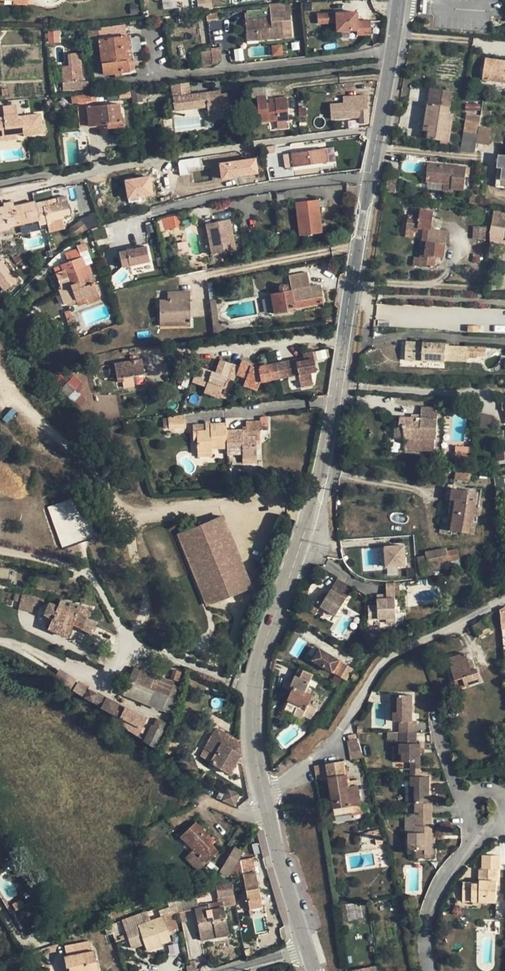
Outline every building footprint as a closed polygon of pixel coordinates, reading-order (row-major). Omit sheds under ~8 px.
[(293,38),(291,6),(286,7),(285,4),(269,5),(270,18),(245,20),(247,42),(293,38)] [(216,13),(206,14),(207,21),(217,20),(216,13)] [(358,13),(318,14),(318,25),(337,25),(337,33),(359,32),(359,37),(371,36),(371,21),(358,21),(358,13)] [(99,42),(103,75),(132,71),(127,36),(126,36),(125,25),(88,30),(88,37),(83,38),(84,46),(90,46),(90,43),(99,42)] [(59,30),(47,31),(48,43),(61,42),(59,30)] [(273,47),(273,55),(282,55),(282,46),(273,47)] [(203,68),(213,67),(211,51),(201,52),(203,68)] [(486,59),(482,80),(504,83),(504,62),(486,59)] [(82,65),(61,66),(63,91),(88,90),(88,81),(83,82),(82,65)] [(216,116),(229,115),(227,94),(221,95),(216,95),(216,92),(190,95),(189,83),(171,85),(174,111),(207,106),(208,112),(215,111),(216,116)] [(451,92),(431,88),(424,130),(429,131),(428,139),(449,142),(452,117),(448,116),(451,92)] [(131,90),(133,103),(143,102),(141,89),(131,90)] [(97,106),(95,93),(71,96),(72,104),(77,103),(86,102),(88,126),(107,124),(107,122),(121,121),(120,118),(119,104),(97,106)] [(277,122),(289,121),(286,97),(275,98),(275,102),(267,103),(266,96),(257,96),(259,123),(277,121),(277,122)] [(343,103),(343,118),(359,118),(359,123),(368,123),(367,102),(365,102),(365,96),(347,97),(348,103),(343,103)] [(79,127),(88,126),(86,102),(77,103),(79,127)] [(0,118),(0,136),(17,135),(42,133),(41,115),(16,117),(16,105),(2,106),(3,118),(0,118)] [(478,135),(479,127),(481,116),(467,113),(464,132),(478,135)] [(491,129),(479,127),(478,135),(476,143),(488,145),(491,129)] [(476,143),(478,135),(464,132),(460,152),(475,154),(476,143)] [(0,136),(0,144),(17,142),(17,135),(0,136)] [(291,153),(293,167),(328,162),(326,148),(291,153)] [(221,180),(259,174),(256,156),(218,163),(221,180)] [(503,168),(504,157),(499,156),(495,186),(501,180),(503,168)] [(179,172),(201,170),(200,157),(178,159),(179,172)] [(426,182),(443,183),(451,184),(451,189),(453,189),(464,190),(466,174),(466,168),(427,164),(426,182)] [(128,200),(154,196),(150,175),(124,179),(128,200)] [(385,179),(383,192),(396,194),(397,180),(385,179)] [(451,184),(443,183),(443,192),(453,193),(453,189),(451,189),(451,184)] [(55,198),(57,198),(66,196),(69,195),(67,186),(53,189),(55,198)] [(55,205),(43,207),(47,224),(63,220),(62,216),(70,214),(66,196),(57,198),(58,203),(54,203),(55,205)] [(297,209),(319,207),(318,200),(297,202),(297,209)] [(10,229),(10,228),(19,225),(14,206),(13,201),(3,203),(4,206),(0,207),(0,232),(10,229)] [(14,206),(19,225),(38,221),(39,226),(47,224),(43,207),(36,209),(34,202),(14,206)] [(300,235),(321,233),(319,207),(297,209),(300,235)] [(419,217),(409,215),(407,232),(414,233),(417,233),(418,229),(424,230),(422,241),(427,242),(445,244),(447,231),(434,229),(431,229),(433,220),(434,211),(420,209),(419,217)] [(493,210),(491,218),(503,220),(504,213),(493,210)] [(182,227),(180,215),(170,217),(172,228),(182,227)] [(163,230),(172,228),(170,217),(161,218),(163,230)] [(81,220),(87,229),(91,226),(85,218),(81,220)] [(205,224),(211,255),(236,250),(230,219),(205,224)] [(63,220),(47,224),(49,230),(65,227),(63,220)] [(81,220),(70,228),(77,237),(87,229),(81,220)] [(487,227),(473,226),(472,239),(487,240),(487,227)] [(94,231),(97,240),(107,237),(104,228),(94,231)] [(445,244),(427,242),(425,255),(420,254),(419,258),(418,267),(434,269),(436,260),(439,260),(439,258),(443,258),(445,244)] [(77,249),(79,253),(87,250),(84,243),(76,246),(77,249)] [(147,245),(119,250),(122,267),(150,262),(147,245)] [(55,274),(61,290),(67,304),(75,301),(84,297),(85,299),(98,294),(94,285),(93,286),(89,275),(89,274),(86,265),(83,257),(80,258),(77,249),(65,253),(68,262),(60,265),(60,266),(53,268),(55,274)] [(79,253),(80,258),(83,257),(86,265),(92,263),(87,250),(79,253)] [(9,270),(0,258),(0,276),(9,270)] [(0,278),(4,284),(14,278),(10,272),(0,278)] [(270,294),(274,314),(288,312),(288,310),(295,308),(323,303),(320,285),(310,286),(307,272),(288,276),(291,290),(286,291),(285,285),(284,285),(283,284),(282,284),(280,284),(280,285),(279,286),(279,287),(279,288),(280,293),(270,294)] [(111,277),(115,290),(127,286),(124,274),(111,277)] [(168,300),(160,300),(160,322),(190,321),(190,291),(168,292),(168,300)] [(100,300),(98,294),(85,299),(86,303),(87,304),(100,300)] [(77,306),(86,303),(85,299),(84,297),(75,301),(76,303),(77,306)] [(64,312),(67,322),(73,321),(70,310),(64,312)] [(69,327),(74,341),(80,339),(73,321),(67,322),(69,327)] [(54,348),(69,342),(67,338),(52,344),(54,348)] [(466,362),(466,358),(466,347),(445,346),(445,344),(407,342),(406,360),(444,362),(444,361),(466,362)] [(484,357),(485,347),(466,347),(466,358),(476,358),(476,356),(484,357)] [(325,349),(315,352),(317,360),(327,358),(325,349)] [(276,363),(279,379),(298,375),(300,382),(312,380),(311,373),(317,372),(313,352),(302,354),(304,361),(296,362),(295,359),(276,363)] [(144,374),(141,359),(114,364),(118,382),(123,381),(123,378),(132,376),(144,374)] [(215,373),(211,372),(210,374),(205,373),(206,370),(197,367),(192,382),(206,387),(205,390),(215,393),(219,385),(223,386),(226,378),(231,364),(220,360),(215,373)] [(241,360),(239,366),(236,375),(246,379),(245,382),(251,384),(260,382),(279,379),(276,363),(259,366),(258,369),(251,366),(252,364),(241,360)] [(231,364),(226,378),(234,381),(236,375),(239,366),(231,364)] [(53,383),(56,386),(63,379),(60,376),(53,383)] [(67,383),(74,389),(81,382),(74,376),(67,383)] [(132,376),(123,378),(123,381),(124,388),(134,386),(132,376)] [(68,397),(75,391),(74,389),(67,383),(63,379),(56,386),(68,397)] [(251,384),(245,382),(243,386),(257,391),(260,382),(251,384)] [(219,399),(223,386),(219,385),(215,393),(214,397),(219,399)] [(75,391),(68,397),(74,403),(80,396),(75,391)] [(421,407),(420,415),(420,418),(411,418),(399,417),(399,425),(405,425),(404,439),(404,450),(434,451),(435,440),(436,440),(437,408),(421,407)] [(184,415),(168,417),(169,429),(185,428),(184,415)] [(489,429),(490,416),(479,415),(477,428),(489,429)] [(259,418),(259,421),(260,430),(268,430),(268,417),(259,418)] [(226,430),(227,449),(227,455),(242,454),(242,458),(257,458),(256,445),(260,445),(260,430),(259,421),(246,422),(246,430),(226,430)] [(212,449),(227,449),(226,430),(226,423),(210,424),(192,425),(193,441),(197,440),(197,452),(212,452),(212,449)] [(405,425),(399,425),(395,425),(395,438),(404,439),(405,425)] [(455,447),(455,455),(470,456),(470,447),(455,447)] [(455,467),(470,467),(470,456),(455,455),(455,467)] [(470,480),(471,472),(456,471),(455,478),(470,480)] [(477,492),(453,489),(451,501),(456,501),(451,531),(471,535),(474,516),(475,507),(477,492)] [(74,498),(48,507),(61,547),(87,538),(74,498)] [(456,501),(451,501),(447,531),(451,531),(456,501)] [(222,516),(179,534),(207,605),(251,587),(222,516)] [(387,546),(390,566),(410,564),(407,543),(387,546)] [(426,555),(416,557),(420,572),(428,570),(428,566),(449,562),(459,560),(457,549),(447,551),(446,549),(425,553),(426,555)] [(490,557),(491,567),(504,565),(504,563),(504,555),(490,557)] [(449,562),(449,566),(451,570),(460,568),(459,560),(449,562)] [(428,566),(428,570),(429,571),(449,566),(449,562),(428,566)] [(337,579),(331,589),(346,599),(353,588),(337,579)] [(400,583),(386,583),(386,594),(386,595),(395,596),(400,595),(400,583)] [(308,589),(303,586),(297,599),(303,602),(308,589)] [(336,616),(346,599),(331,589),(328,595),(323,592),(316,603),(320,606),(336,616)] [(13,601),(20,602),(22,593),(16,591),(13,601)] [(20,602),(34,606),(36,596),(22,593),(20,602)] [(395,596),(386,595),(386,599),(377,599),(377,606),(368,606),(368,611),(368,620),(386,619),(386,623),(397,622),(395,596)] [(42,598),(36,596),(34,606),(40,607),(42,598)] [(52,620),(48,629),(67,637),(72,625),(91,634),(96,623),(87,619),(91,609),(60,600),(58,606),(49,602),(43,616),(52,620)] [(320,606),(316,603),(312,601),(307,609),(316,614),(320,606)] [(491,632),(484,620),(472,627),(479,638),(491,632)] [(310,659),(333,672),(341,658),(318,645),(310,659)] [(465,653),(449,659),(456,681),(463,679),(466,686),(481,681),(477,668),(475,669),(471,670),(468,661),(465,653)] [(337,674),(347,680),(355,668),(344,662),(337,674)] [(128,680),(123,692),(170,711),(176,685),(133,668),(129,680),(128,680)] [(55,676),(70,689),(75,682),(61,669),(55,676)] [(313,675),(299,669),(291,687),(293,688),(284,710),(303,718),(305,713),(313,717),(316,709),(308,705),(312,695),(306,693),(313,675)] [(171,679),(178,681),(181,672),(173,670),(171,679)] [(456,681),(450,683),(452,690),(466,686),(463,679),(456,681)] [(96,694),(97,694),(89,689),(84,697),(92,701),(96,694)] [(102,707),(106,699),(96,694),(92,701),(102,707)] [(412,695),(398,695),(398,713),(393,713),(393,721),(400,722),(400,733),(416,732),(417,722),(412,722),(409,721),(409,714),(412,714),(412,695)] [(143,728),(147,719),(106,699),(102,707),(109,711),(120,716),(143,728)] [(120,716),(109,711),(107,714),(138,739),(143,728),(120,716)] [(458,711),(448,714),(449,719),(459,716),(459,717),(468,716),(467,711),(458,712),(458,711)] [(145,743),(153,746),(165,722),(157,719),(145,743)] [(239,741),(216,728),(205,747),(215,754),(210,762),(230,773),(241,755),(233,750),(239,741)] [(400,733),(388,733),(388,740),(396,740),(400,740),(400,754),(396,754),(396,762),(411,762),(411,769),(420,769),(420,754),(421,744),(416,744),(416,732),(400,733)] [(174,756),(180,743),(168,737),(162,750),(174,756)] [(349,740),(352,759),(363,757),(358,739),(357,739),(349,740)] [(200,756),(210,762),(215,754),(205,747),(200,756)] [(347,781),(344,761),(314,766),(316,780),(329,778),(335,816),(362,812),(357,780),(347,781)] [(420,769),(411,769),(411,786),(415,786),(415,803),(415,814),(432,814),(432,803),(429,803),(429,777),(427,777),(420,777),(420,773),(420,769)] [(222,801),(235,807),(240,794),(227,788),(222,801)] [(415,814),(405,814),(405,833),(409,833),(415,833),(415,814)] [(432,814),(415,814),(415,833),(409,833),(408,849),(415,850),(424,850),(424,854),(435,854),(435,839),(432,839),(432,833),(432,814)] [(169,832),(177,840),(180,837),(189,828),(181,820),(169,832)] [(208,835),(195,822),(189,828),(180,837),(193,850),(185,857),(198,871),(218,851),(212,844),(205,837),(208,835)] [(383,844),(381,829),(374,831),(375,839),(376,845),(383,844)] [(215,841),(208,835),(205,837),(212,844),(215,841)] [(220,872),(227,876),(229,872),(236,861),(242,851),(235,847),(220,872)] [(424,850),(415,850),(415,858),(424,858),(424,854),(424,850)] [(243,875),(243,874),(255,872),(252,857),(236,861),(229,872),(230,878),(243,875)] [(489,899),(496,900),(497,870),(480,869),(479,881),(479,885),(472,884),(472,883),(463,883),(463,896),(471,895),(471,901),(489,902),(489,899)] [(261,899),(255,872),(243,874),(243,875),(250,910),(257,909),(256,900),(261,899)] [(234,895),(231,883),(216,886),(218,898),(234,895)] [(194,908),(198,907),(195,894),(176,900),(178,911),(194,908)] [(229,936),(222,901),(212,903),(213,909),(207,910),(206,906),(198,907),(194,908),(199,933),(215,930),(216,938),(229,936)] [(348,906),(348,915),(361,915),(361,906),(348,906)] [(138,924),(152,920),(149,910),(115,922),(124,951),(144,944),(138,924)] [(147,951),(162,947),(161,944),(158,936),(168,933),(176,930),(171,914),(152,920),(138,924),(144,944),(147,951)] [(113,934),(110,924),(104,926),(107,936),(113,934)] [(215,930),(199,933),(201,941),(216,938),(215,930)] [(171,941),(168,933),(158,936),(161,944),(171,941)] [(64,946),(66,956),(91,951),(89,941),(64,946)] [(66,956),(64,956),(66,967),(69,967),(69,970),(98,970),(94,950),(91,951),(66,956)]
